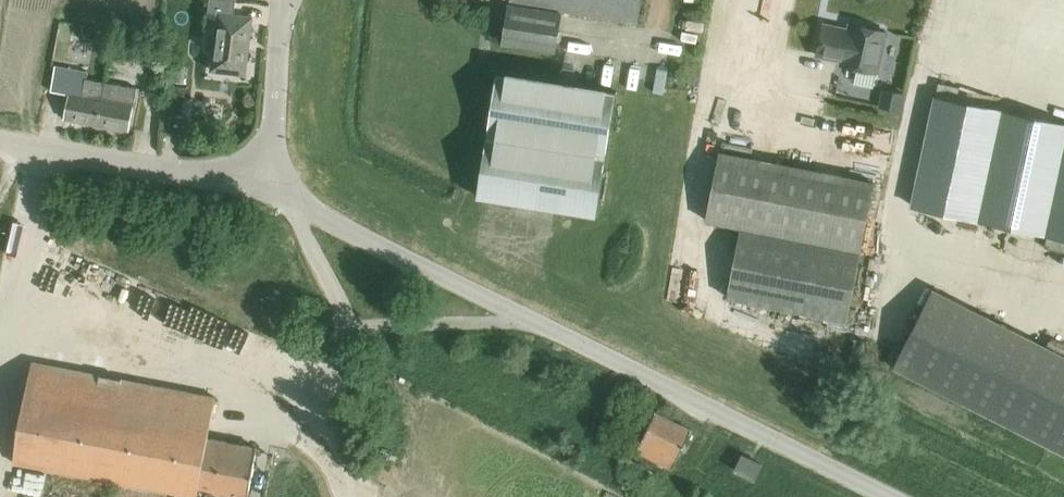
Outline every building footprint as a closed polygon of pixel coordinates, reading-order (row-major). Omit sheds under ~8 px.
[(241,74),(247,75),(254,18),(236,15),(238,0),(235,0),(211,0),(209,13),(220,14),(217,34),(213,33),(210,36),(209,48),(211,51),(215,52),(212,71),(241,74)] [(510,2),(564,11),(639,24),(643,0),(510,0),(510,2)] [(557,53),(564,11),(510,2),(502,43),(557,53)] [(824,26),(817,55),(843,61),(842,65),(861,69),(860,75),(874,78),(875,72),(878,73),(887,32),(857,26),(856,30),(850,29),(849,31),(824,26)] [(185,84),(187,67),(173,65),(172,82),(185,84)] [(55,66),(51,91),(69,94),(65,120),(98,125),(105,83),(88,79),(89,72),(63,67),(55,66)] [(618,93),(499,73),(479,198),(598,217),(618,93)] [(105,83),(98,125),(131,131),(138,88),(105,83)] [(1002,111),(958,102),(961,89),(939,84),(912,206),(1002,226),(1002,227),(1063,240),(1063,124),(1002,111)] [(883,90),(880,108),(902,112),(905,95),(883,90)] [(861,252),(863,252),(877,183),(720,152),(706,221),(742,228),(728,300),(846,323),(861,252)] [(1063,454),(1063,357),(931,291),(892,369),(1063,454)] [(192,496),(198,496),(200,488),(247,496),(249,496),(258,449),(209,439),(217,398),(33,362),(13,463),(192,496)] [(657,412),(637,451),(673,469),(693,430),(657,412)] [(764,464),(763,464),(744,453),(735,471),(755,482),(764,464)]
